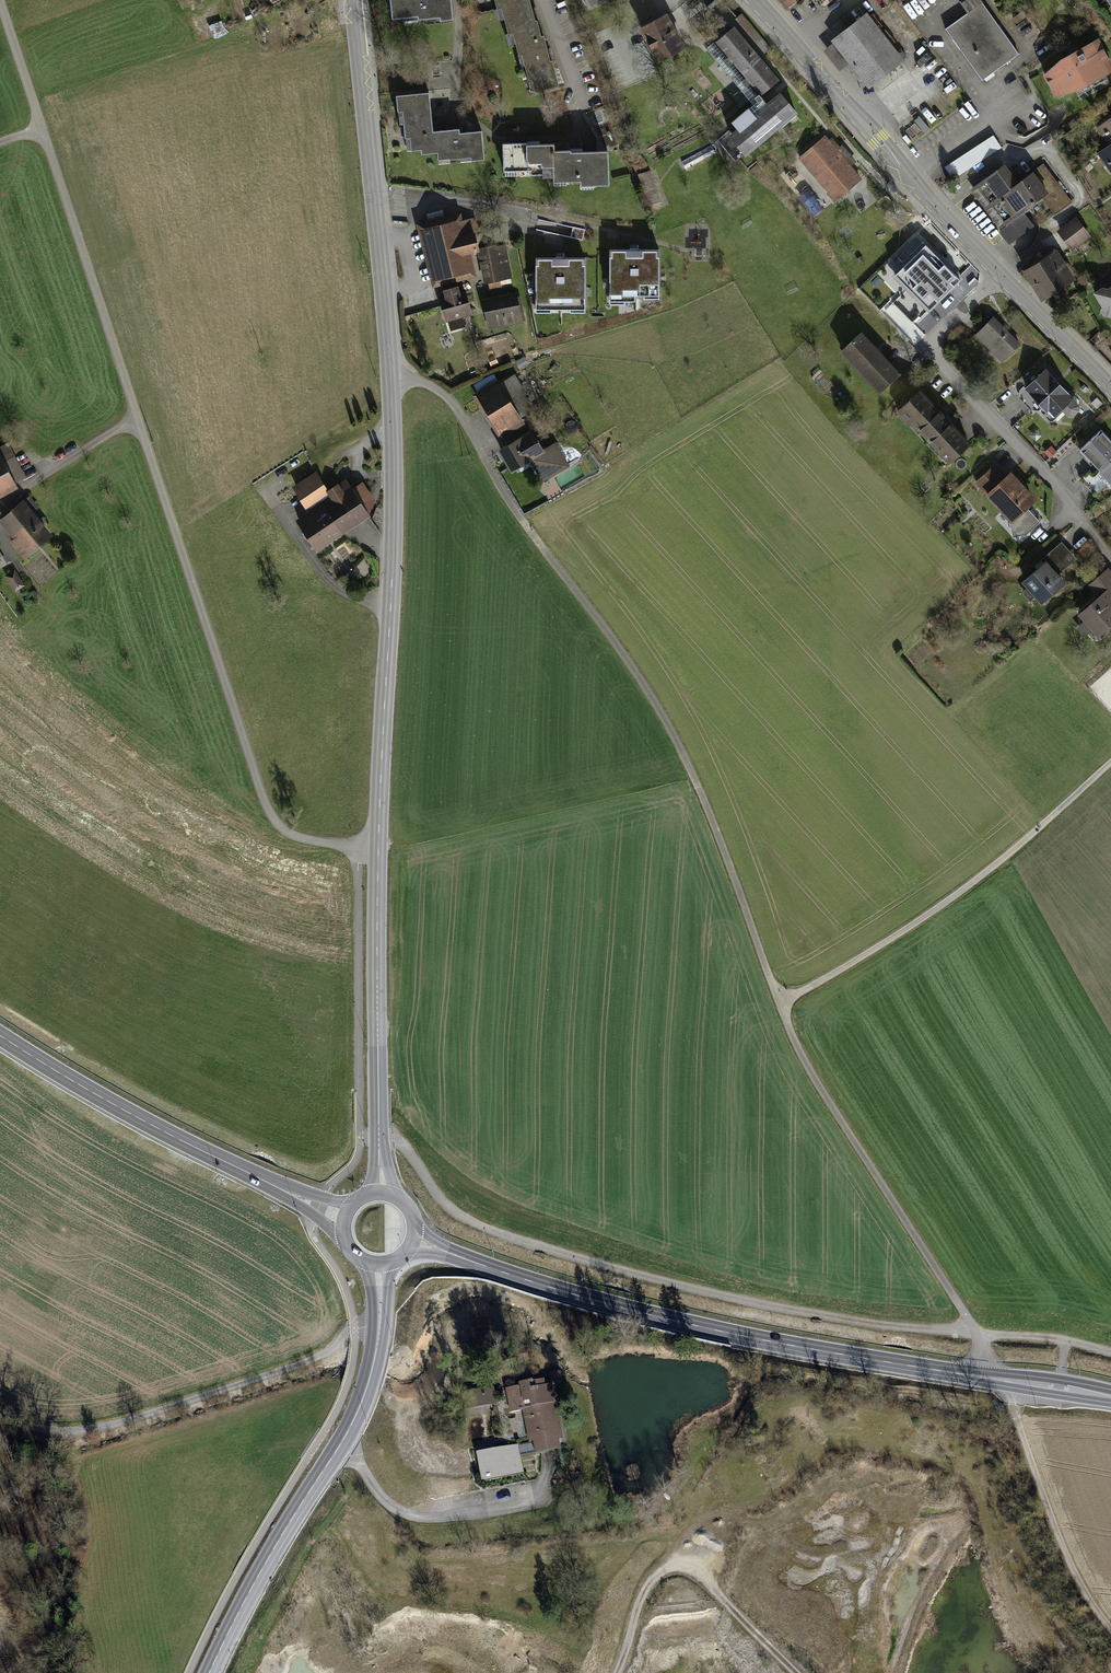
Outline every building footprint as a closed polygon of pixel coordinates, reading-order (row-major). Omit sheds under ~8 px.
[(451,0),(390,0),(392,18),(417,16),(418,19),(439,17),(440,20),(453,19),(451,0)] [(529,0),(495,0),(497,8),(501,7),(508,33),(513,32),(516,43),(541,36),(537,20),(535,21),(529,0)] [(945,29),(982,80),(1019,54),(980,0),(966,0),(961,4),(967,13),(945,29)] [(641,28),(659,61),(683,48),(666,15),(641,28)] [(736,19),(764,53),(770,49),(742,15),(736,19)] [(866,16),(835,40),(835,41),(842,50),(841,51),(845,57),(847,56),(851,62),(870,86),(901,62),(866,16)] [(761,93),(777,80),(734,28),(717,42),(729,56),(724,60),(729,66),(734,61),(747,77),(742,81),(746,86),(751,82),(761,93)] [(541,36),(516,43),(519,55),(522,54),(528,79),(532,78),(535,91),(558,85),(552,60),(550,61),(543,35),(541,36)] [(1098,40),(1061,60),(1045,75),(1056,94),(1077,88),(1110,70),(1110,65),(1098,40)] [(842,50),(835,41),(823,50),(840,71),(851,62),(847,56),(845,57),(841,51),(842,50)] [(714,120),(733,103),(721,89),(702,106),(714,120)] [(429,92),(396,95),(397,111),(403,111),(404,123),(405,137),(410,137),(411,150),(421,149),(419,132),(433,131),(429,92)] [(745,153),(745,154),(780,124),(779,123),(793,112),(795,113),(796,112),(780,93),(764,107),(764,108),(755,116),(749,108),(732,122),(738,130),(733,134),(730,129),(717,139),(735,161),(745,153)] [(1103,125),(1107,131),(1104,133),(1110,142),(1110,119),(1103,125)] [(459,128),(433,131),(419,132),(421,149),(421,153),(437,152),(438,159),(449,158),(449,159),(460,158),(460,157),(471,156),(471,160),(484,159),(481,131),(460,133),(459,128)] [(993,135),(944,167),(952,179),(1001,147),(993,135)] [(800,157),(836,200),(860,179),(845,161),(849,158),(840,147),(836,151),(825,137),(800,157)] [(553,151),(554,151),(554,144),(528,145),(528,143),(503,143),(503,167),(516,167),(516,170),(542,170),(542,175),(553,175),(553,151)] [(682,161),(686,169),(715,153),(711,145),(682,161)] [(1101,153),(1109,164),(1110,163),(1110,146),(1101,153)] [(570,150),(554,151),(553,151),(553,175),(554,177),(566,176),(566,181),(593,180),(593,185),(609,184),(608,151),(570,152),(570,150)] [(1003,166),(973,188),(987,207),(991,205),(1007,226),(1000,231),(1009,243),(1030,227),(1022,211),(1043,195),(1056,212),(1070,201),(1046,170),(1042,165),(1017,184),(1003,166)] [(638,175),(648,203),(659,199),(650,171),(638,175)] [(894,191),(897,188),(891,180),(887,183),(894,191)] [(425,222),(438,277),(466,270),(461,252),(476,249),(473,234),(478,233),(474,218),(461,221),(459,212),(446,215),(446,216),(425,222)] [(1076,221),(1061,232),(1071,246),(1086,234),(1076,221)] [(961,280),(926,244),(896,274),(931,309),(961,280)] [(481,249),(488,280),(510,276),(504,247),(500,248),(500,246),(493,247),(493,246),(481,249)] [(630,249),(610,249),(610,295),(635,295),(635,290),(659,290),(659,249),(639,249),(639,248),(630,248),(630,249)] [(1052,253),(1039,262),(1057,289),(1070,281),(1052,253)] [(536,258),(536,304),(585,304),(585,258),(565,258),(565,257),(556,257),(556,258),(536,258)] [(1039,262),(1026,270),(1044,298),(1057,289),(1039,262)] [(1110,287),(1110,277),(1097,286),(1099,290),(1104,287),(1106,290),(1110,287)] [(441,297),(447,318),(470,312),(461,282),(444,286),(447,296),(441,297)] [(1095,292),(1102,305),(1107,303),(1110,310),(1110,287),(1106,290),(1104,287),(1099,290),(1095,292)] [(516,297),(488,302),(492,325),(520,320),(516,297)] [(1019,344),(993,317),(976,334),(990,349),(993,346),(1005,358),(1019,344)] [(861,333),(844,349),(855,361),(853,363),(868,379),(870,377),(882,390),(899,374),(861,333)] [(1038,400),(1052,416),(1061,408),(1068,415),(1072,415),(1078,409),(1078,405),(1045,370),(1025,389),(1023,387),(1020,390),(1033,405),(1038,400)] [(479,396),(500,429),(528,411),(508,378),(479,396)] [(948,460),(949,461),(968,443),(920,392),(898,412),(908,422),(912,418),(923,430),(922,432),(937,448),(939,446),(950,458),(948,460)] [(1110,474),(1110,441),(1101,430),(1080,449),(1101,472),(1105,468),(1110,474)] [(531,433),(501,451),(511,468),(528,458),(541,450),(531,433)] [(541,450),(528,458),(542,481),(568,465),(555,442),(541,450)] [(1056,451),(1050,446),(1044,452),(1050,457),(1056,451)] [(22,476),(13,458),(4,463),(0,455),(0,488),(22,476)] [(1011,520),(1015,535),(1023,533),(1024,535),(1039,521),(1026,507),(1033,501),(1023,490),(1025,488),(1011,473),(1004,479),(993,467),(977,483),(1002,510),(1004,508),(1013,518),(1011,520)] [(314,515),(300,524),(315,548),(368,514),(372,501),(361,484),(344,495),(337,485),(328,492),(318,477),(298,490),(314,515)] [(21,504),(3,519),(29,550),(48,535),(21,504)] [(1024,580),(1042,601),(1063,583),(1053,571),(1069,557),(1059,545),(1042,559),(1044,563),(1024,580)] [(8,574),(17,588),(23,585),(14,571),(8,574)] [(1099,634),(1110,623),(1110,579),(1104,571),(1091,583),(1101,594),(1080,613),(1099,634)] [(520,1456),(558,1448),(556,1436),(560,1435),(553,1400),(551,1386),(543,1387),(541,1381),(534,1382),(534,1380),(518,1383),(519,1386),(505,1388),(505,1390),(506,1396),(510,1412),(524,1409),(526,1419),(530,1418),(534,1441),(476,1452),(482,1481),(523,1473),(520,1456)] [(494,1389),(465,1394),(468,1408),(486,1405),(486,1403),(497,1401),(496,1397),(495,1392),(494,1389)]
